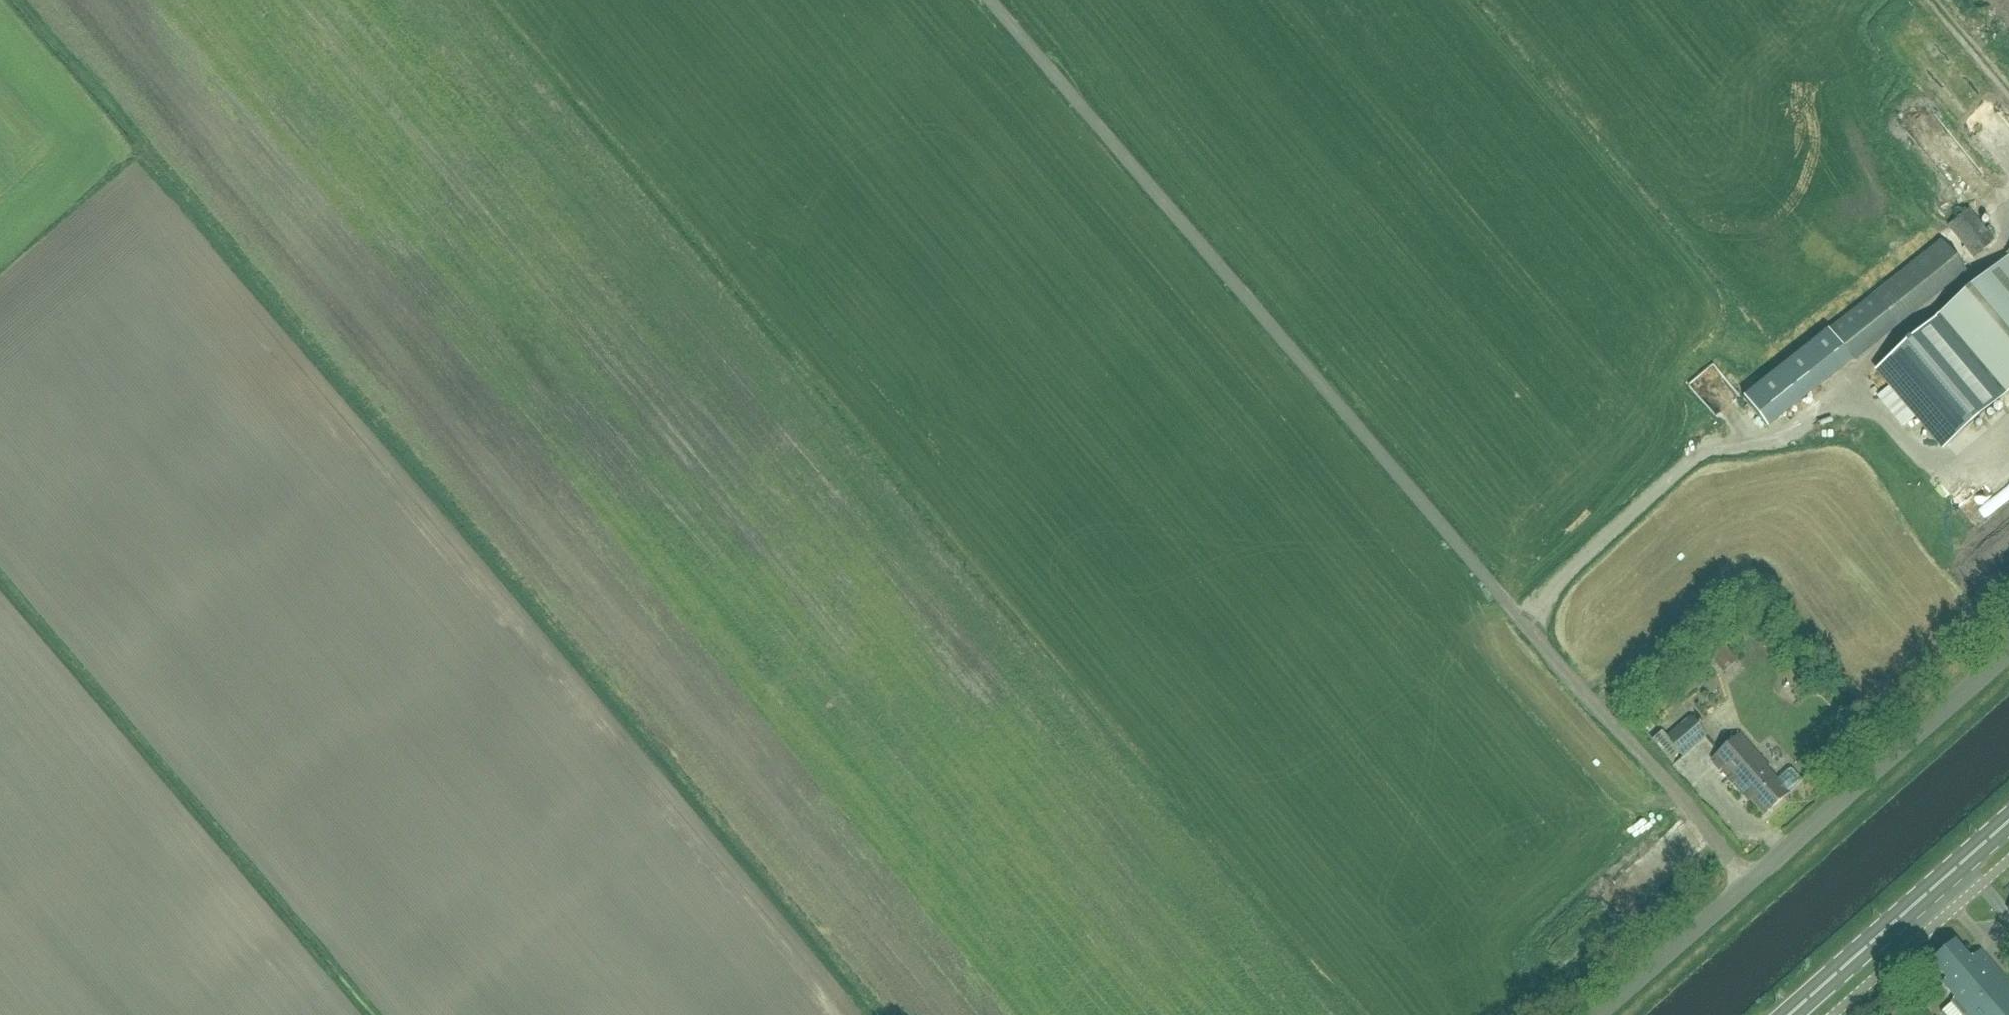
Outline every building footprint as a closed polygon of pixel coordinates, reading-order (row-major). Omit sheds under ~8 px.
[(1993,242),(1968,211),(1947,228),(1972,259),(1993,242)] [(1798,354),(1821,382),(1961,270),(1939,242),(1798,354)] [(2005,256),(2008,260),(1880,368),(1947,446),(2008,393),(2008,253),(2005,256)] [(1712,665),(1734,672),(1739,655),(1717,648),(1712,665)] [(1665,740),(1682,760),(1707,738),(1699,729),(1719,712),(1711,701),(1665,740)] [(1745,796),(1763,817),(1788,795),(1801,783),(1791,771),(1787,771),(1776,781),(1767,771),(1768,769),(1739,736),(1710,761),(1743,798),(1745,796)] [(1978,953),(1969,962),(1954,946),(1932,966),(1946,981),(1942,985),(1955,1000),(1950,1004),(1959,1014),(2008,1014),(2008,988),(1978,953)]
